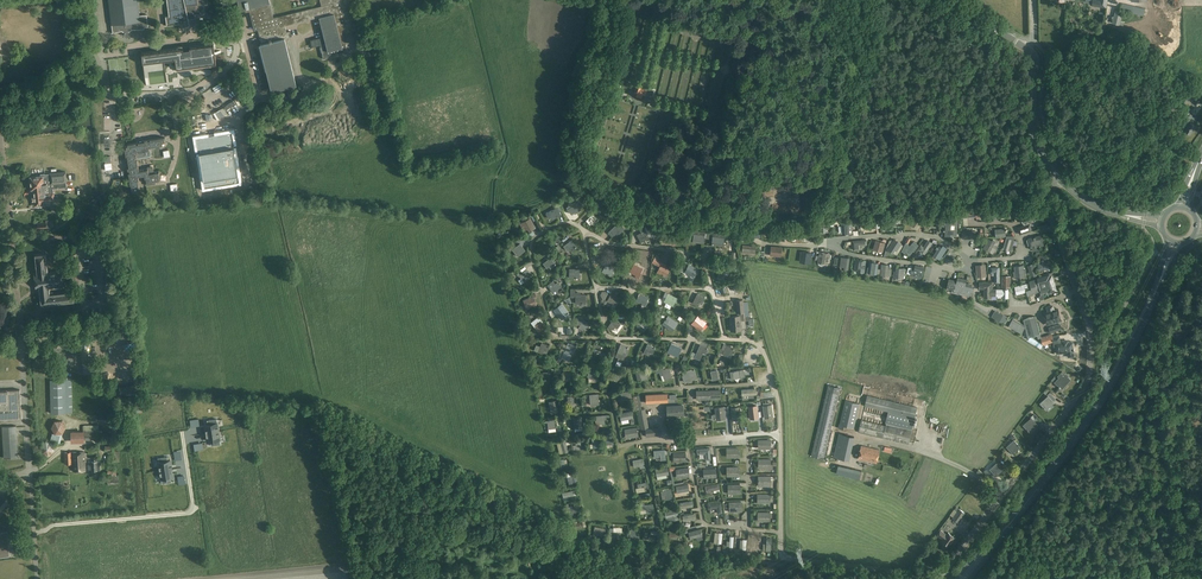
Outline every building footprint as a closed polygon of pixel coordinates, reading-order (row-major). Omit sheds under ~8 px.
[(111,20),(112,25),(112,32),(111,33),(118,32),(122,31),(124,32),(126,32),(126,35),(129,34),(129,35),(129,32),(130,31),(132,29),(145,29),(145,28),(144,28),(144,27),(148,27),(147,14),(140,15),(139,11),(138,0),(108,0),(111,20)] [(184,21),(184,20),(189,20),(188,19),(195,18),(195,14),(199,13),(200,14),(201,15),(202,15),(203,15),(204,14),(204,12),(204,7),(203,0),(167,0),(169,16),(165,16),(167,25),(181,23),(183,23),(184,21)] [(321,46),(323,58),(334,56),(335,57),(338,56),(341,55),(340,53),(347,51),(343,33),(356,30),(349,0),(332,0),(333,3),(321,6),(316,7),(273,18),(270,3),(269,0),(237,0),(240,11),(243,10),(244,10),(245,10),(252,8),(258,30),(261,44),(260,45),(260,46),(259,47),(255,47),(256,54),(258,59),(265,86),(270,85),(272,90),(296,84),(285,38),(292,36),(291,31),(287,32),(285,26),(293,24),(320,17),(326,41),(327,46),(326,46),(326,45),(323,45),(321,38),(320,39),(317,39),(314,40),(311,41),(312,45),(313,48),(320,46),(321,46)] [(1100,0),(1093,0),(1092,6),(1106,8),(1107,2),(1108,0),(1100,0)] [(1143,16),(1144,12),(1145,9),(1122,3),(1120,11),(1143,16)] [(1113,17),(1112,19),(1114,19),(1113,23),(1123,26),(1124,22),(1121,21),(1122,13),(1116,12),(1114,11),(1113,14),(1115,15),(1115,17),(1113,17)] [(170,47),(170,49),(167,49),(166,48),(166,49),(163,50),(162,48),(162,50),(158,50),(158,49),(158,50),(154,51),(154,49),(154,51),(150,51),(150,50),(150,51),(146,52),(146,50),(146,52),(142,52),(142,51),(141,51),(146,85),(146,82),(166,79),(167,83),(164,62),(176,60),(177,71),(178,71),(177,69),(182,69),(182,71),(182,70),(182,69),(185,68),(185,70),(186,70),(186,68),(189,68),(189,70),(189,68),(192,67),(192,69),(193,69),(193,67),(196,67),(196,69),(196,67),(199,66),(200,68),(200,66),(203,66),(204,68),(204,66),(207,65),(208,67),(208,65),(212,65),(212,67),(212,65),(216,64),(216,66),(213,41),(213,42),(209,42),(205,43),(204,43),(205,43),(201,43),(200,43),(197,44),(196,44),(193,44),(190,45),(189,45),(189,46),(183,47),(183,45),(182,45),(182,47),(179,48),(179,46),(178,46),(178,48),(175,48),(174,46),(174,47),(174,48),(171,49),(170,47)] [(216,93),(224,87),(221,82),(213,88),(216,93)] [(636,86),(634,92),(637,93),(636,97),(641,98),(642,95),(645,95),(646,90),(641,88),(641,87),(636,86)] [(1201,107),(1201,105),(1198,103),(1192,114),(1197,117),(1201,107)] [(1195,117),(1190,113),(1186,120),(1183,125),(1187,127),(1184,130),(1191,135),(1196,127),(1193,125),(1198,118),(1197,118),(1195,117)] [(271,122),(267,123),(265,123),(267,133),(268,133),(273,132),(271,122)] [(234,147),(233,147),(233,145),(234,145),(232,132),(218,134),(218,135),(210,136),(210,135),(195,138),(198,151),(199,150),(200,153),(199,153),(204,188),(239,182),(234,147)] [(125,149),(126,154),(126,156),(126,160),(128,160),(128,162),(129,168),(128,168),(129,175),(129,177),(130,181),(130,185),(131,188),(126,189),(127,193),(132,193),(140,191),(140,188),(140,187),(140,183),(139,177),(138,177),(138,176),(144,176),(145,183),(146,183),(146,185),(156,184),(155,181),(161,180),(159,171),(154,172),(153,166),(147,167),(147,169),(139,171),(138,165),(137,159),(137,158),(143,157),(149,156),(150,156),(150,155),(151,154),(151,153),(150,150),(151,150),(150,149),(163,147),(163,143),(166,142),(165,137),(162,138),(162,137),(158,138),(152,139),(145,140),(145,142),(133,144),(130,144),(128,144),(128,146),(126,146),(126,148),(125,149)] [(67,182),(66,171),(49,173),(49,174),(45,174),(45,173),(41,174),(41,176),(30,177),(31,189),(33,189),(33,192),(34,192),(35,205),(43,205),(43,202),(54,201),(53,189),(53,188),(67,187),(66,182),(67,182)] [(578,202),(568,207),(571,213),(581,208),(578,202)] [(558,207),(546,213),(549,218),(553,216),(555,218),(562,215),(558,207)] [(1008,216),(1011,216),(1010,213),(1013,213),(1013,216),(1016,216),(1015,207),(1010,207),(1007,207),(1008,216)] [(1001,208),(990,209),(983,209),(984,215),(988,215),(988,217),(991,217),(991,215),(1001,214),(1001,208)] [(962,211),(962,217),(977,216),(977,218),(980,218),(980,216),(984,215),(983,209),(976,210),(962,211)] [(1020,234),(1032,230),(1030,224),(1028,224),(1028,222),(1037,219),(1034,210),(1020,215),(1024,223),(1025,223),(1025,225),(1018,228),(1020,234)] [(917,215),(911,223),(918,228),(924,218),(918,214),(917,216),(917,215)] [(593,215),(587,221),(590,224),(593,222),(595,223),(598,220),(593,215)] [(936,215),(927,215),(928,225),(928,226),(936,226),(936,215)] [(947,218),(945,235),(956,236),(957,236),(958,219),(947,218)] [(866,221),(864,221),(864,229),(877,229),(877,221),(876,221),(876,219),(873,219),(873,221),(866,221)] [(523,221),(520,224),(524,231),(528,229),(529,230),(535,227),(531,220),(524,223),(523,221)] [(852,233),(851,221),(842,221),(843,233),(852,233)] [(814,224),(814,229),(817,229),(818,229),(820,229),(820,231),(827,231),(826,229),(829,229),(828,224),(821,224),(821,223),(821,222),(814,222),(814,224)] [(618,224),(610,232),(613,236),(616,233),(618,234),(624,229),(620,224),(619,225),(618,224)] [(806,234),(805,225),(793,226),(794,235),(806,234)] [(776,230),(776,227),(771,228),(765,228),(765,231),(765,235),(771,235),(771,238),(776,238),(776,235),(779,235),(779,230),(776,230)] [(641,233),(637,235),(640,241),(639,241),(640,243),(646,240),(650,238),(646,231),(645,231),(644,229),(639,231),(641,233)] [(759,237),(759,229),(737,230),(737,238),(759,237)] [(1005,229),(996,230),(996,237),(1006,236),(1005,229)] [(709,240),(709,234),(705,234),(705,233),(695,231),(693,242),(704,244),(704,239),(709,240)] [(976,231),(962,231),(962,239),(977,238),(976,231)] [(674,234),(666,238),(669,243),(670,242),(672,245),(678,241),(674,234)] [(714,235),(709,234),(709,240),(713,240),(713,245),(723,246),(724,236),(714,234),(714,235)] [(1004,249),(1009,250),(1012,251),(1015,240),(1014,240),(1014,236),(1015,236),(1014,236),(1007,236),(1006,238),(1007,238),(1004,248),(1004,249)] [(1029,239),(1031,248),(1043,245),(1041,236),(1029,239)] [(985,244),(983,249),(993,254),(1000,243),(993,239),(992,240),(989,238),(988,240),(986,239),(983,243),(985,244)] [(895,239),(888,250),(893,254),(895,251),(897,252),(902,243),(895,239)] [(571,240),(564,246),(567,251),(571,247),(573,250),(576,247),(571,240)] [(867,240),(853,241),(854,250),(861,249),(861,245),(867,244),(867,240)] [(877,240),(876,240),(873,249),(883,252),(885,243),(877,240)] [(921,245),(918,249),(921,251),(922,250),(925,252),(931,242),(928,240),(923,247),(921,245)] [(916,247),(915,246),(917,244),(914,242),(912,244),(912,243),(906,251),(910,255),(913,251),(914,252),(918,248),(916,247)] [(520,243),(512,249),(516,253),(520,250),(522,252),(525,250),(520,243)] [(741,250),(741,253),(754,254),(755,246),(743,245),(743,250),(741,250)] [(940,246),(934,255),(940,259),(947,248),(943,245),(942,247),(940,246)] [(771,246),(770,255),(780,256),(781,250),(783,251),(783,247),(771,246)] [(948,263),(957,255),(953,251),(945,258),(948,263)] [(801,253),(800,261),(810,263),(811,258),(812,253),(808,252),(807,254),(801,253)] [(820,252),(819,262),(827,263),(829,254),(825,253),(820,252)] [(48,273),(46,253),(34,255),(37,274),(35,274),(36,288),(39,287),(40,298),(39,299),(40,300),(40,301),(41,305),(58,304),(58,307),(59,307),(64,307),(66,306),(65,303),(75,301),(74,291),(64,293),(58,293),(50,294),(49,286),(63,284),(61,271),(48,273)] [(839,258),(838,265),(845,266),(845,269),(848,269),(850,258),(839,256),(839,258)] [(1038,262),(1037,262),(1040,272),(1051,269),(1049,258),(1045,259),(1044,257),(1038,258),(1038,262)] [(551,258),(543,263),(547,268),(551,265),(552,267),(556,264),(551,258)] [(654,258),(652,263),(655,264),(660,267),(657,273),(666,277),(670,269),(665,267),(666,265),(654,258)] [(602,259),(600,262),(606,265),(602,271),(611,276),(615,269),(609,265),(610,264),(602,259)] [(856,265),(855,271),(858,271),(857,273),(864,273),(864,272),(865,272),(866,261),(859,260),(859,262),(856,261),(856,265)] [(877,271),(878,268),(879,263),(877,263),(875,262),(872,262),(870,261),(869,267),(869,268),(868,268),(867,273),(877,274),(877,273),(877,271)] [(634,264),(630,272),(638,276),(642,269),(634,264)] [(881,271),(881,275),(883,275),(891,276),(891,269),(889,268),(889,265),(882,264),(881,271)] [(986,264),(976,265),(977,277),(987,276),(986,264)] [(1034,264),(1028,266),(1031,277),(1037,275),(1034,264)] [(690,265),(685,273),(693,278),(696,273),(698,274),(700,270),(690,265)] [(1015,271),(1013,272),(1014,278),(1027,277),(1026,270),(1024,270),(1023,265),(1014,267),(1015,271)] [(723,266),(718,278),(723,280),(725,274),(728,275),(731,269),(723,266)] [(922,278),(925,268),(924,267),(922,267),(921,269),(915,268),(912,268),(911,274),(910,274),(913,275),(913,276),(918,278),(919,278),(921,279),(922,278)] [(894,274),(894,278),(896,278),(903,278),(904,270),(902,270),(902,268),(897,268),(896,272),(894,271),(894,274)] [(991,268),(991,272),(995,272),(995,283),(999,283),(999,268),(991,268)] [(527,269),(519,275),(524,281),(532,275),(527,269)] [(570,269),(570,278),(579,278),(579,269),(570,269)] [(933,283),(935,271),(928,269),(925,281),(933,283)] [(1002,276),(1002,288),(1011,287),(1011,276),(1002,276)] [(1037,279),(1040,292),(1041,293),(1054,290),(1051,276),(1046,278),(1046,277),(1037,279)] [(966,280),(958,278),(958,282),(956,289),(957,289),(963,291),(965,283),(965,284),(966,280)] [(1040,292),(1037,279),(1029,281),(1031,287),(1031,289),(1026,291),(1028,297),(1033,295),(1033,294),(1040,292)] [(956,289),(958,282),(952,280),(951,284),(949,283),(947,289),(952,290),(952,292),(956,293),(957,289),(956,289)] [(557,282),(549,288),(553,292),(557,289),(559,291),(562,289),(557,282)] [(980,282),(979,289),(984,289),(984,298),(992,298),(992,296),(997,297),(997,289),(993,289),(993,283),(980,282)] [(971,285),(965,284),(965,283),(963,291),(962,294),(969,296),(970,292),(973,293),(974,288),(971,287),(971,285)] [(1027,283),(1015,287),(1017,295),(1026,293),(1025,289),(1028,288),(1027,283)] [(571,288),(571,297),(576,297),(576,303),(585,303),(586,295),(580,295),(581,292),(575,292),(575,288),(571,288)] [(997,289),(997,297),(1002,297),(1002,298),(1009,298),(1009,289),(997,289)] [(536,293),(532,294),(532,296),(531,297),(531,296),(528,297),(525,299),(523,300),(527,309),(537,304),(536,301),(535,298),(536,298),(537,297),(536,295),(536,293)] [(603,297),(602,298),(601,300),(601,301),(603,302),(602,303),(606,304),(607,301),(608,302),(608,301),(613,304),(616,305),(620,298),(612,293),(608,301),(604,300),(605,298),(603,297)] [(634,296),(632,299),(644,306),(648,298),(640,294),(637,298),(634,296)] [(668,294),(664,302),(672,306),(676,299),(668,294)] [(697,295),(693,303),(700,307),(705,298),(697,295)] [(743,299),(736,300),(737,313),(744,313),(744,311),(747,311),(748,311),(747,302),(743,302),(743,300),(743,299)] [(1050,311),(1044,313),(1048,325),(1061,320),(1058,309),(1055,310),(1053,305),(1048,307),(1050,311)] [(563,307),(556,312),(559,317),(563,314),(565,316),(568,313),(563,307)] [(1004,324),(1007,320),(1008,318),(999,312),(998,312),(995,311),(991,317),(995,319),(1004,324)] [(691,324),(698,329),(700,330),(706,322),(698,315),(691,324)] [(546,326),(543,323),(538,316),(531,322),(534,326),(536,326),(540,331),(546,326)] [(677,323),(671,318),(668,316),(662,324),(665,326),(665,325),(669,329),(672,324),(675,326),(677,323)] [(744,316),(738,316),(730,317),(731,332),(741,331),(740,322),(744,321),(744,316)] [(585,328),(586,326),(588,328),(591,324),(584,320),(584,319),(581,317),(577,317),(577,325),(580,325),(579,328),(583,330),(585,328)] [(1038,338),(1041,338),(1040,333),(1039,333),(1036,323),(1037,323),(1035,317),(1024,321),(1027,332),(1026,332),(1028,337),(1031,336),(1036,335),(1036,336),(1037,335),(1038,338)] [(614,319),(609,327),(613,330),(616,326),(618,327),(621,324),(614,319)] [(642,319),(636,326),(641,329),(644,325),(646,327),(649,324),(642,319)] [(1013,320),(1010,326),(1020,332),(1022,333),(1025,328),(1023,327),(1024,326),(1013,320)] [(1047,328),(1047,329),(1048,332),(1049,333),(1050,332),(1050,333),(1061,329),(1060,324),(1047,328)] [(1041,338),(1043,345),(1054,342),(1052,335),(1041,338)] [(1054,342),(1054,344),(1054,346),(1056,346),(1057,354),(1059,353),(1064,353),(1064,352),(1068,352),(1068,357),(1074,357),(1072,342),(1069,343),(1068,340),(1062,340),(1062,342),(1060,342),(1060,335),(1054,336),(1054,342)] [(80,337),(55,341),(56,348),(65,347),(80,344),(84,370),(84,374),(98,372),(98,371),(97,362),(97,361),(93,362),(92,353),(95,352),(94,346),(91,347),(89,337),(80,339),(80,337)] [(550,346),(542,343),(540,346),(536,345),(534,350),(546,355),(550,346)] [(568,343),(564,352),(562,357),(568,360),(571,354),(570,354),(571,352),(572,349),(574,350),(576,347),(568,343)] [(594,344),(591,352),(596,354),(598,349),(600,351),(602,347),(594,344)] [(621,344),(617,353),(622,355),(624,350),(627,351),(629,347),(621,344)] [(647,344),(643,353),(648,355),(650,351),(653,352),(655,348),(647,344)] [(701,344),(695,357),(700,359),(703,351),(706,353),(708,347),(701,344)] [(719,352),(721,354),(723,354),(728,356),(729,354),(731,349),(734,350),(734,348),(724,344),(722,348),(720,348),(719,352)] [(673,345),(669,355),(676,358),(677,356),(678,356),(681,348),(673,345)] [(13,381),(10,360),(0,361),(0,383),(13,381)] [(668,367),(661,369),(663,373),(665,380),(672,378),(670,371),(669,367),(668,367)] [(683,367),(679,369),(680,372),(681,371),(684,381),(686,380),(686,382),(695,379),(692,370),(688,371),(687,370),(684,371),(683,367)] [(618,369),(611,376),(617,382),(624,375),(618,369)] [(740,370),(733,371),(734,379),(741,378),(745,377),(744,369),(740,370)] [(646,370),(639,372),(642,381),(648,379),(646,370)] [(717,370),(710,372),(712,380),(719,379),(717,370)] [(596,371),(588,371),(588,379),(596,379),(596,371)] [(1059,377),(1055,382),(1060,386),(1059,387),(1061,388),(1067,381),(1068,382),(1071,379),(1062,371),(1058,376),(1059,377)] [(543,376),(538,376),(538,382),(545,382),(545,379),(550,379),(550,372),(543,372),(543,376)] [(570,372),(562,372),(563,381),(571,380),(570,372)] [(71,379),(50,380),(51,411),(51,413),(72,413),(71,379)] [(138,382),(120,385),(121,393),(130,392),(130,394),(137,393),(137,391),(139,390),(138,382)] [(828,386),(812,456),(824,459),(840,389),(828,386)] [(743,395),(749,395),(749,398),(754,398),(754,395),(756,394),(756,389),(743,389),(743,395)] [(21,420),(20,390),(0,391),(0,421),(21,420)] [(720,390),(696,391),(696,399),(720,398),(720,390)] [(630,391),(620,393),(622,400),(631,398),(630,391)] [(599,402),(598,394),(589,395),(590,402),(590,406),(600,405),(599,402)] [(639,395),(633,396),(635,409),(642,407),(639,395)] [(568,400),(565,401),(565,404),(568,403),(568,404),(568,406),(575,406),(575,404),(574,398),(573,398),(573,396),(567,397),(568,400)] [(886,424),(886,426),(883,438),(909,444),(915,418),(917,407),(868,396),(866,405),(865,406),(889,412),(886,424)] [(1048,396),(1040,403),(1044,407),(1044,408),(1046,409),(1051,404),(1052,405),(1054,403),(1048,396)] [(557,400),(549,402),(551,413),(559,412),(557,400)] [(839,428),(844,429),(844,426),(853,428),(859,403),(846,400),(839,428)] [(682,405),(666,405),(666,415),(682,414),(682,405)] [(750,419),(758,418),(756,405),(749,406),(750,419)] [(767,405),(763,406),(765,418),(772,417),(771,405),(767,405)] [(728,406),(715,408),(716,419),(724,419),(723,413),(729,412),(728,406)] [(739,407),(731,408),(732,420),(740,419),(739,407)] [(645,409),(637,410),(641,429),(649,428),(645,409)] [(632,411),(620,413),(621,420),(633,418),(632,411)] [(609,414),(595,416),(596,424),(605,423),(604,418),(610,417),(609,414)] [(574,418),(575,428),(583,428),(582,418),(574,418)] [(1031,418),(1023,425),(1027,429),(1028,431),(1029,431),(1034,426),(1035,427),(1037,425),(1031,418)] [(544,420),(544,423),(548,423),(548,429),(549,432),(556,432),(556,428),(555,419),(544,420)] [(55,434),(62,434),(63,434),(66,427),(62,420),(55,421),(51,427),(55,433),(55,434)] [(881,438),(881,437),(883,438),(886,426),(884,426),(862,421),(859,432),(881,438)] [(99,440),(99,437),(99,431),(99,425),(83,426),(83,431),(84,431),(85,440),(99,440)] [(218,433),(217,426),(205,428),(206,435),(218,433)] [(637,427),(624,429),(626,438),(638,436),(637,427)] [(659,428),(646,429),(646,437),(660,435),(659,428)] [(84,431),(83,431),(71,431),(71,443),(85,443),(85,440),(84,431)] [(55,434),(55,433),(54,433),(53,433),(51,440),(60,443),(62,435),(62,434),(63,434),(62,434),(55,434)] [(219,440),(218,433),(206,435),(207,442),(219,440)] [(839,434),(834,457),(841,458),(840,462),(845,463),(846,459),(849,460),(854,437),(839,434)] [(604,438),(605,445),(614,444),(613,437),(604,438)] [(560,441),(563,453),(568,452),(567,445),(565,440),(560,441)] [(1014,440),(1007,447),(1013,453),(1015,451),(1014,450),(1019,446),(1020,446),(1018,444),(1018,445),(1014,440)] [(46,441),(40,446),(41,454),(49,456),(55,451),(53,444),(46,441)] [(862,446),(859,459),(877,463),(880,450),(862,446)] [(709,448),(697,449),(697,454),(705,453),(706,460),(710,459),(709,448)] [(726,448),(726,453),(730,453),(730,457),(740,457),(740,453),(738,453),(738,448),(726,448)] [(119,451),(108,452),(108,461),(120,461),(119,451)] [(84,452),(64,452),(65,464),(72,464),(73,471),(85,471),(84,452)] [(686,452),(673,452),(673,462),(686,462),(686,452)] [(643,459),(633,461),(634,467),(640,466),(640,469),(645,468),(643,459)] [(98,461),(95,462),(92,462),(91,461),(89,461),(89,464),(89,471),(101,470),(100,462),(98,462),(98,461)] [(160,472),(172,470),(171,463),(159,465),(160,472)] [(997,463),(990,469),(996,476),(998,474),(997,473),(1002,469),(1001,467),(997,463)] [(668,467),(655,469),(656,476),(669,474),(668,467)] [(687,467),(676,468),(677,477),(689,475),(687,467)] [(738,467),(727,467),(727,476),(740,476),(740,471),(738,471),(738,467)] [(715,468),(703,469),(703,478),(716,477),(715,468)] [(172,470),(160,472),(161,479),(173,477),(172,470)] [(567,477),(569,484),(577,482),(575,471),(570,472),(571,473),(572,476),(567,477)] [(107,476),(108,481),(108,484),(108,485),(119,484),(119,476),(107,476)] [(758,476),(758,486),(770,486),(770,476),(758,476)] [(688,484),(676,486),(677,493),(678,493),(689,490),(688,484)] [(740,484),(728,485),(728,493),(740,492),(740,484)] [(663,491),(661,491),(662,496),(665,495),(666,499),(667,499),(673,498),(671,489),(671,488),(663,490),(663,491)] [(567,497),(568,497),(568,496),(574,495),(573,491),(565,492),(562,493),(563,499),(567,498),(567,497)] [(647,505),(645,505),(644,502),(639,502),(639,506),(640,510),(647,510),(648,512),(650,512),(650,509),(649,505),(647,505)] [(721,502),(708,504),(709,509),(717,507),(718,513),(722,513),(721,502)] [(741,502),(729,502),(729,510),(741,509),(741,502)] [(569,508),(570,510),(571,514),(579,512),(577,506),(569,508)] [(677,508),(665,511),(666,518),(674,516),(675,520),(679,519),(677,508)] [(959,509),(952,519),(959,523),(966,514),(959,509)] [(695,513),(682,516),(683,521),(696,519),(695,513)] [(688,532),(690,539),(702,536),(701,531),(700,528),(700,529),(688,532)] [(638,541),(638,538),(639,538),(639,533),(633,532),(634,530),(631,529),(630,534),(628,534),(627,537),(630,537),(630,538),(630,540),(638,541)] [(10,556),(9,556),(8,532),(8,531),(0,532),(0,557),(10,556)] [(613,531),(613,533),(610,533),(610,536),(613,537),(613,538),(620,539),(620,535),(621,532),(615,531),(613,531)] [(944,532),(940,537),(943,540),(942,542),(949,547),(956,538),(948,533),(947,535),(944,532)] [(0,563),(0,578),(14,578),(13,563),(0,563)]
